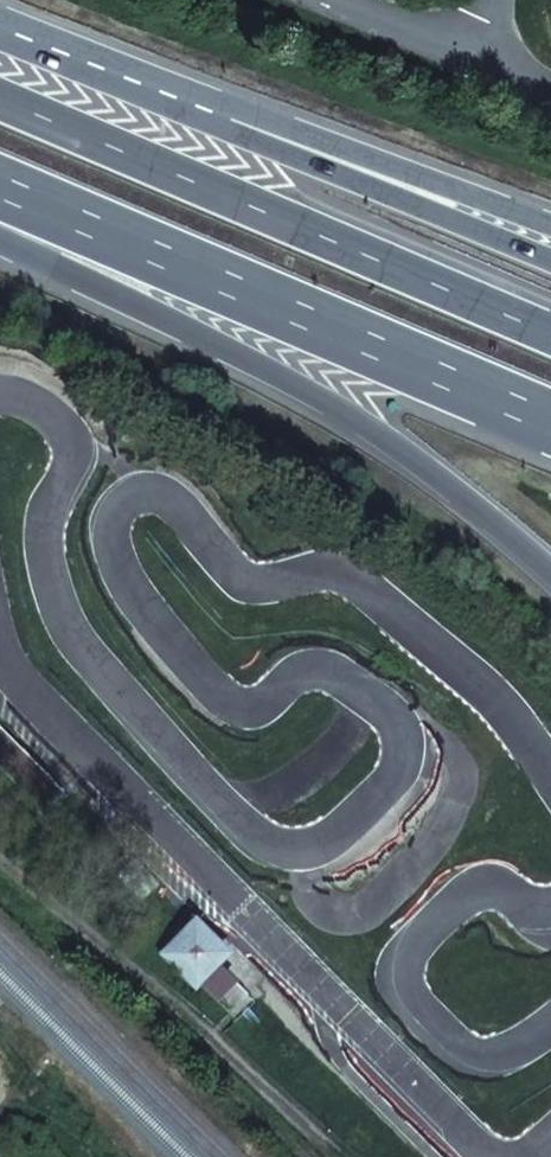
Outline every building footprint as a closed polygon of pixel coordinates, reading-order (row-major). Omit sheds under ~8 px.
[(213,965),(215,968),(227,956),(195,925),(184,935),(187,938),(165,959),(192,986),(197,981),(213,965)] [(254,1006),(215,968),(213,965),(197,981),(238,1022),(254,1006)]
